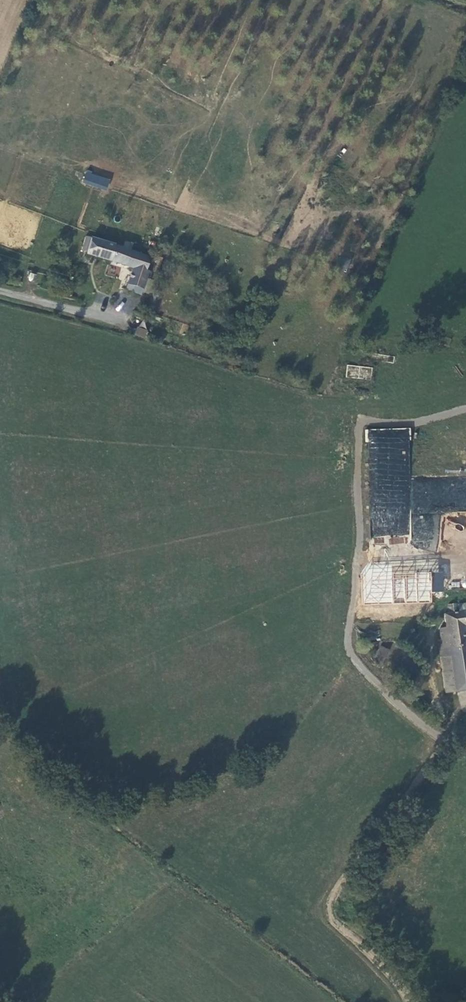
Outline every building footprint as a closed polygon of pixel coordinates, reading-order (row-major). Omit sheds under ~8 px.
[(83,184),(107,190),(110,178),(86,172),(83,184)] [(131,292),(139,295),(147,269),(143,268),(147,255),(90,236),(84,254),(130,268),(125,285),(132,288),(131,292)] [(136,325),(134,333),(144,336),(147,329),(136,325)] [(410,545),(410,428),(369,428),(370,545),(410,545)] [(432,572),(431,591),(442,592),(444,573),(432,572)] [(393,582),(373,582),(373,595),(394,595),(393,582)] [(446,601),(447,611),(444,612),(444,626),(439,627),(441,654),(448,654),(453,690),(465,688),(465,636),(465,623),(465,599),(446,601)] [(380,646),(374,659),(384,663),(389,650),(380,646)] [(438,655),(442,689),(443,690),(453,690),(448,654),(441,654),(438,655)]
